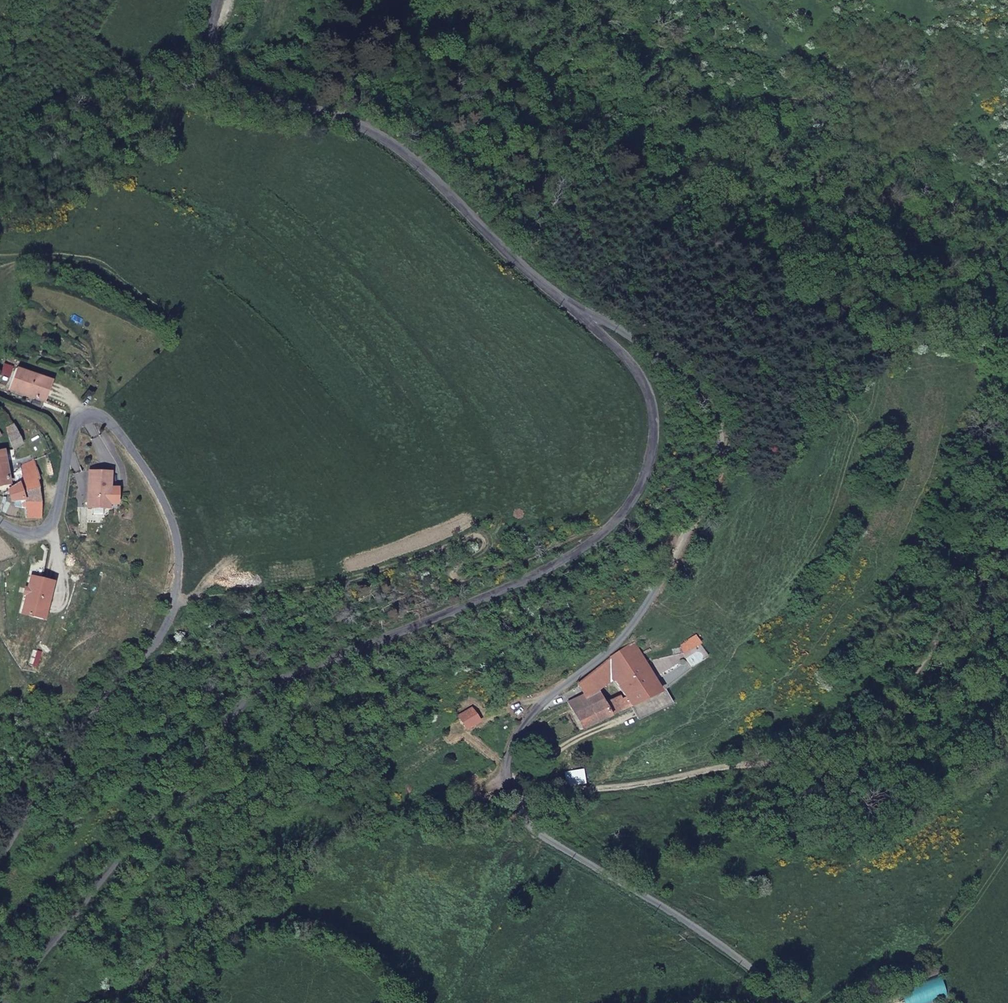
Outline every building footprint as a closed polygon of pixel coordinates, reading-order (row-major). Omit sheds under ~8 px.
[(42,388),(45,381),(15,372),(8,392),(44,404),(49,391),(42,388)] [(52,383),(45,381),(42,388),(49,391),(52,383)] [(22,446),(18,433),(8,437),(12,450),(22,446)] [(9,485),(3,451),(0,452),(0,486),(9,485)] [(36,468),(35,460),(20,466),(21,472),(36,468)] [(29,509),(43,510),(36,468),(21,472),(21,484),(11,491),(13,500),(18,500),(19,509),(29,509)] [(123,491),(115,490),(116,474),(95,472),(93,490),(95,490),(94,495),(92,498),(91,509),(112,510),(122,511),(123,491)] [(27,521),(42,522),(43,510),(29,509),(27,521)] [(28,597),(23,617),(45,623),(55,585),(33,579),(29,592),(28,597)] [(631,639),(609,658),(619,679),(626,692),(632,707),(662,692),(631,639)] [(609,658),(578,683),(584,694),(568,703),(573,713),(602,700),(600,691),(619,679),(609,658)] [(662,692),(632,707),(639,720),(672,704),(665,690),(662,692)] [(604,703),(611,716),(632,707),(626,692),(604,703)] [(573,713),(580,730),(611,716),(604,703),(602,700),(573,713)]
